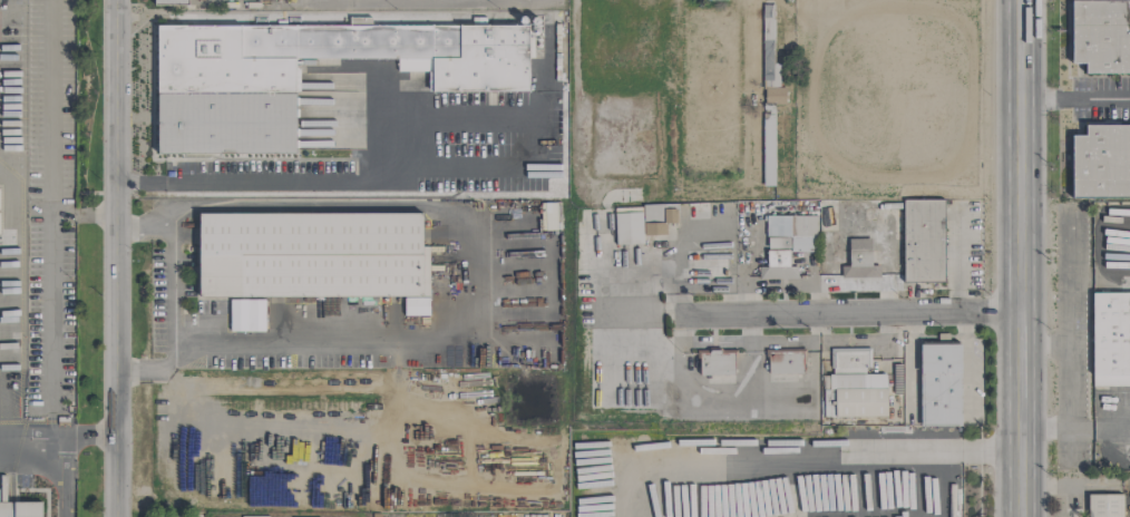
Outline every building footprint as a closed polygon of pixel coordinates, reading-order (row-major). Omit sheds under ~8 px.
[(1070,64),(1084,64),(1084,74),(1129,74),(1129,2),(1071,1),(1070,64)] [(774,104),(785,104),(785,87),(779,88),(779,63),(774,63),(773,20),(762,20),(763,186),(774,186),(774,104)] [(1085,125),(1085,136),(1071,136),(1070,198),(1129,199),(1129,125),(1085,125)] [(943,283),(945,201),(903,201),(902,283),(943,283)] [(544,231),(556,230),(555,203),(543,203),(544,231)] [(614,213),(615,245),(642,245),(642,236),(665,236),(665,224),(676,223),(676,204),(642,205),(642,213),(614,213)] [(197,215),(198,298),(404,296),(404,316),(428,316),(428,298),(422,298),(421,213),(197,215)] [(871,265),(870,239),(848,239),(848,266),(840,266),(840,279),(879,278),(879,265),(871,265)] [(1091,386),(1129,387),(1129,277),(1122,277),(1122,293),(1092,293),(1091,386)] [(229,332),(247,332),(247,300),(229,300),(229,332)] [(961,426),(959,344),(919,345),(921,427),(961,426)] [(886,418),(886,375),(868,375),(868,348),(831,348),(831,376),(822,376),(822,417),(886,418)] [(768,375),(803,374),(802,351),(767,352),(768,375)] [(734,375),(733,354),(699,355),(699,376),(734,375)] [(1087,516),(1122,516),(1123,495),(1087,495),(1087,516)] [(42,502),(0,502),(0,516),(42,516),(42,502)]
